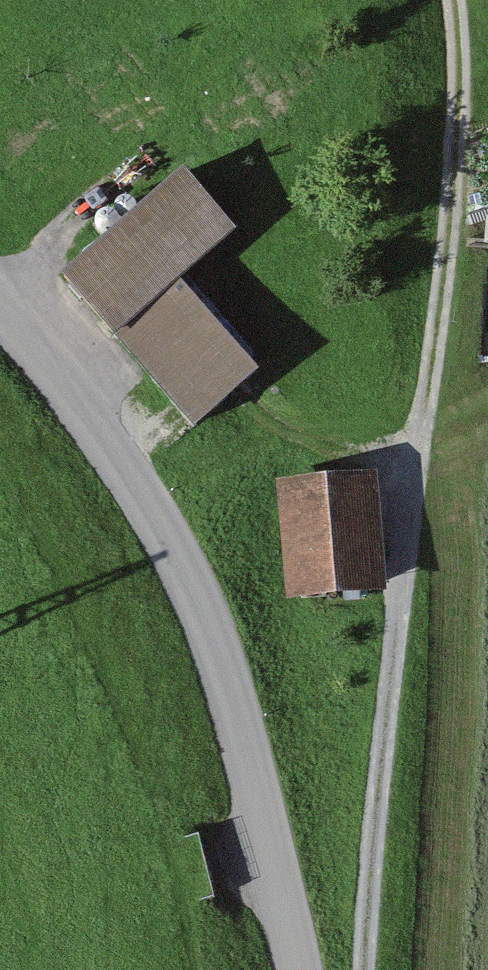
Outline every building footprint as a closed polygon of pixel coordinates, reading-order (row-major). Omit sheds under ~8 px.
[(236,237),(185,179),(61,286),(194,438),(259,382),(177,288),(236,237)] [(376,481),(275,490),(286,608),(387,598),(376,481)]
